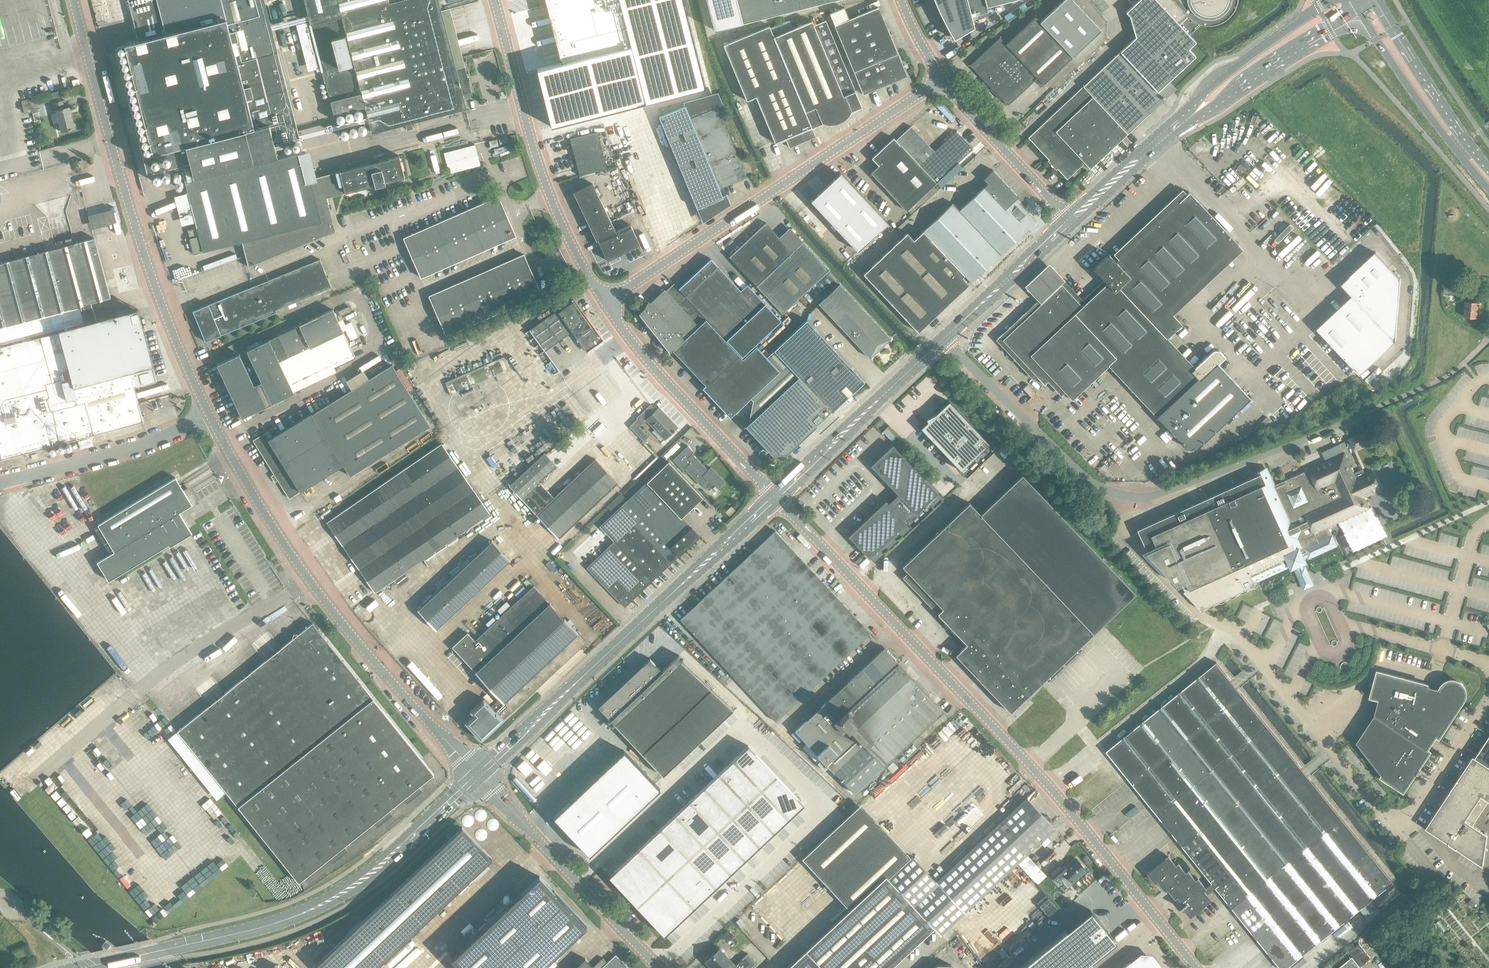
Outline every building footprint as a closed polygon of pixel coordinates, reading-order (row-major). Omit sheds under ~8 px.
[(128,2),(137,42),(114,48),(148,174),(181,165),(204,252),(242,242),(247,262),(336,232),(327,198),(346,193),(347,198),(376,191),(386,192),(385,188),(406,182),(399,157),(310,179),(265,0),(134,0),(128,2)] [(334,115),(365,107),(372,133),(466,109),(464,99),(473,97),(470,85),(469,86),(464,67),(456,69),(438,0),(305,0),(334,115)] [(547,5),(562,63),(537,69),(552,127),(706,88),(683,0),(546,0),(547,5)] [(714,29),(736,24),(833,0),(707,0),(714,29)] [(949,25),(991,15),(989,7),(1015,0),(943,0),(949,25)] [(1074,0),(1064,0),(1041,22),(1035,17),(1006,44),(1000,37),(970,65),(1008,105),(1037,78),(1043,84),(1073,57),(1102,30),(1074,0)] [(1120,51),(1165,99),(1166,99),(1159,91),(1196,56),(1189,49),(1197,42),(1190,35),(1201,24),(1205,25),(1210,25),(1213,25),(1216,24),(1218,23),(1221,22),(1225,20),(1228,18),(1229,16),(1231,14),(1233,11),(1235,8),(1236,4),(1237,2),(1237,0),(1139,0),(1126,12),(1130,16),(1136,37),(1120,51)] [(863,95),(908,76),(898,54),(879,7),(850,19),(845,7),(830,13),(854,72),(863,95)] [(774,37),(812,127),(823,122),(839,122),(851,111),(862,106),(826,21),(814,26),(812,21),(775,37),(774,37)] [(774,37),(775,37),(770,25),(724,45),(747,100),(756,97),(776,143),(786,138),(790,147),(816,136),(812,127),(774,37)] [(1028,138),(1067,179),(1085,163),(1090,169),(1165,99),(1120,51),(1028,138)] [(741,162),(736,151),(725,125),(726,124),(718,106),(713,95),(682,103),(683,105),(659,116),(664,128),(697,208),(724,197),(720,189),(747,178),(743,169),(745,168),(743,161),(741,162)] [(67,108),(65,100),(52,104),(54,112),(57,111),(62,131),(75,128),(70,107),(67,108)] [(38,104),(32,105),(35,116),(40,115),(38,104)] [(1244,139),(1264,120),(1260,116),(1241,135),(1244,139)] [(935,151),(911,126),(896,140),(894,138),(872,158),(879,165),(871,173),(907,211),(973,149),(957,131),(935,151)] [(1260,152),(1278,134),(1276,131),(1257,149),(1260,152)] [(580,176),(607,169),(598,132),(570,139),(580,176)] [(497,139),(489,141),(491,147),(499,145),(497,139)] [(475,144),(444,152),(450,174),(481,166),(475,144)] [(82,160),(75,162),(79,173),(85,172),(82,160)] [(442,165),(420,172),(423,180),(444,173),(442,165)] [(1036,221),(1016,199),(1018,197),(993,170),(984,179),(988,184),(960,210),(953,203),(914,240),(907,233),(864,274),(918,332),(969,284),(962,277),(964,275),(971,283),(1036,221)] [(889,225),(840,173),(813,199),(862,252),(889,225)] [(570,178),(561,180),(563,192),(573,190),(570,178)] [(598,241),(616,231),(593,183),(573,192),(597,241),(598,241)] [(1083,307),(1062,285),(1042,303),(1003,340),(1045,384),(1048,381),(1061,396),(1065,392),(1072,400),(1109,366),(1186,448),(1187,448),(1188,449),(1189,449),(1190,449),(1191,449),(1192,449),(1193,448),(1194,448),(1196,450),(1250,399),(1218,365),(1226,358),(1219,351),(1216,350),(1212,351),(1194,367),(1167,338),(1182,325),(1173,315),(1243,250),(1238,245),(1238,244),(1190,192),(1116,262),(1109,254),(1093,269),(1107,283),(1083,307)] [(171,196),(175,211),(187,208),(183,193),(171,196)] [(421,278),(516,236),(499,196),(404,238),(421,278)] [(187,228),(193,226),(188,213),(176,217),(179,225),(185,223),(187,228)] [(793,252),(766,222),(729,257),(757,286),(783,314),(830,270),(804,242),(793,252)] [(616,231),(598,241),(608,261),(640,245),(630,224),(616,231)] [(92,303),(111,298),(95,238),(0,263),(0,327),(81,305),(86,322),(60,330),(60,331),(0,347),(0,459),(144,421),(135,387),(157,381),(138,311),(97,322),(92,303)] [(1352,296),(1318,329),(1360,374),(1396,341),(1400,279),(1375,252),(1342,284),(1352,296)] [(447,336),(542,294),(524,254),(429,295),(447,336)] [(206,341),(221,335),(277,312),(276,310),(332,287),(320,259),(209,305),(194,311),(206,341)] [(743,359),(750,352),(745,347),(770,322),(777,316),(748,284),(741,290),(711,259),(679,289),(743,359)] [(1026,287),(1042,303),(1062,285),(1065,282),(1049,265),(1026,287)] [(645,308),(639,314),(699,378),(706,385),(704,387),(703,388),(731,417),(780,371),(757,346),(750,352),(743,359),(679,289),(674,283),(666,291),(665,289),(650,303),(648,301),(645,308)] [(870,358),(891,339),(840,284),(819,303),(870,358)] [(1460,295),(1460,286),(1444,285),(1444,294),(1460,295)] [(1237,303),(1244,292),(1239,288),(1232,300),(1237,303)] [(1481,304),(1483,289),(1475,288),(1473,302),(1467,301),(1465,317),(1477,318),(1478,304),(1481,304)] [(1237,316),(1252,293),(1247,289),(1232,312),(1237,316)] [(1270,310),(1275,305),(1266,296),(1261,301),(1270,310)] [(603,340),(574,298),(557,310),(524,334),(553,374),(559,370),(545,350),(572,331),(587,352),(603,340)] [(294,392),(337,371),(335,367),(355,357),(344,332),(333,309),(300,325),(269,340),(247,350),(262,382),(255,385),(240,354),(217,364),(242,418),(294,393),(294,392)] [(832,412),(865,382),(807,320),(774,350),(799,377),(746,427),(773,455),(787,455),(818,426),(811,419),(826,405),(832,412)] [(1332,349),(1323,339),(1319,343),(1327,353),(1332,349)] [(452,395),(510,370),(505,358),(447,382),(452,395)] [(431,426),(392,365),(312,414),(312,413),(269,440),(265,433),(253,440),(274,474),(271,476),(275,482),(278,480),(289,498),(301,492),(344,465),(350,476),(431,426)] [(357,371),(341,381),(346,389),(362,379),(357,371)] [(699,378),(696,381),(701,386),(702,385),(704,387),(706,385),(699,378)] [(1031,397),(1036,393),(1028,384),(1023,388),(1031,397)] [(961,470),(989,444),(949,402),(921,428),(961,470)] [(656,410),(650,405),(628,426),(642,441),(648,436),(639,426),(646,420),(665,440),(679,427),(659,407),(656,410)] [(1003,424),(1008,420),(1003,415),(998,419),(1003,424)] [(1354,450),(1372,442),(1367,431),(1349,439),(1354,450)] [(343,546),(458,467),(442,443),(327,522),(343,546)] [(917,513),(938,493),(893,445),(872,466),(899,494),(889,504),(886,501),(849,536),(869,558),(906,523),(904,520),(914,510),(917,513)] [(709,470),(693,454),(695,452),(688,446),(674,460),(683,470),(685,468),(703,486),(708,481),(716,489),(725,482),(712,468),(709,470)] [(554,497),(540,482),(557,466),(545,453),(510,486),(536,514),(559,539),(619,483),(595,459),(554,497)] [(1356,479),(1345,454),(1304,472),(1275,485),(1268,470),(1139,529),(1149,552),(1148,553),(1179,584),(1182,583),(1186,590),(1184,591),(1203,611),(1257,586),(1256,586),(1255,582),(1288,568),(1287,566),(1290,565),(1292,569),(1296,567),(1299,575),(1306,572),(1303,564),(1307,562),(1305,558),(1308,557),(1309,559),(1337,546),(1328,527),(1369,508),(1364,497),(1380,490),(1372,472),(1356,479)] [(703,497),(669,461),(648,481),(601,526),(614,540),(587,567),(625,607),(652,581),(679,556),(700,536),(682,517),(703,497)] [(458,467),(343,546),(375,592),(490,514),(458,467)] [(1136,594),(1022,475),(981,514),(969,502),(902,566),(942,608),(937,613),(967,644),(956,655),(1011,712),(1136,594)] [(184,491),(176,477),(98,524),(115,551),(98,562),(109,581),(169,545),(180,538),(169,519),(197,502),(189,489),(184,491)] [(346,495),(355,489),(353,485),(343,491),(346,495)] [(732,506),(726,512),(730,516),(736,511),(732,506)] [(775,722),(871,633),(775,531),(680,620),(728,671),(775,722)] [(510,561),(511,560),(492,540),(491,541),(492,542),(419,610),(418,609),(418,610),(437,630),(437,629),(510,561)] [(340,553),(337,556),(340,560),(335,564),(346,576),(350,573),(352,575),(357,571),(340,553)] [(421,561),(418,564),(427,574),(431,571),(421,561)] [(500,698),(492,706),(487,702),(481,707),(479,705),(471,711),(473,714),(465,722),(481,740),(586,642),(534,586),(479,637),(471,630),(453,648),(500,698)] [(507,601),(498,610),(503,615),(512,606),(507,601)] [(299,882),(434,774),(374,699),(313,623),(178,731),(238,807),(299,882)] [(856,794),(885,766),(944,711),(922,688),(884,647),(825,703),(795,731),(817,754),(834,772),(835,772),(856,794)] [(680,661),(677,657),(679,656),(678,655),(661,671),(649,659),(608,697),(608,698),(598,707),(604,714),(610,720),(607,723),(607,724),(610,721),(613,724),(611,727),(611,728),(614,725),(662,777),(733,710),(681,661),(682,660),(682,659),(680,661)] [(1394,883),(1217,663),(1107,752),(1212,883),(1206,888),(1199,879),(1195,882),(1188,872),(1185,874),(1179,865),(1176,867),(1168,857),(1148,873),(1156,883),(1158,881),(1166,890),(1168,888),(1175,897),(1178,895),(1185,904),(1181,908),(1182,910),(1185,908),(1191,916),(1193,914),(1194,915),(1199,912),(1200,914),(1205,910),(1203,908),(1213,901),(1208,894),(1216,887),(1281,967),(1288,967),(1394,883)] [(1438,690),(1376,674),(1370,699),(1377,701),(1373,717),(1355,745),(1382,778),(1381,780),(1403,794),(1429,753),(1426,751),(1435,737),(1439,740),(1462,703),(1464,700),(1464,698),(1465,694),(1464,690),(1463,689),(1462,687),(1459,685),(1456,683),(1453,682),(1450,682),(1447,682),(1445,683),(1442,684),(1440,687),(1438,690)] [(1040,706),(1051,694),(1040,684),(1029,696),(1040,706)] [(446,708),(451,698),(441,692),(435,702),(446,708)] [(1058,726),(1060,718),(1050,716),(1049,725),(1058,726)] [(954,720),(937,734),(943,741),(960,728),(954,720)] [(1488,768),(1488,738),(1488,737),(1474,760),(1472,760),(1458,783),(1456,782),(1448,794),(1450,795),(1427,831),(1449,845),(1448,846),(1456,851),(1457,850),(1482,866),(1486,837),(1472,829),(1488,802),(1488,770),(1488,768)] [(982,741),(975,750),(994,763),(1000,754),(982,741)] [(748,746),(609,876),(665,935),(804,804),(748,746)] [(605,767),(556,814),(590,851),(660,787),(655,782),(624,749),(605,767)] [(1056,758),(1058,765),(1066,762),(1064,756),(1056,758)] [(1434,760),(1430,766),(1436,770),(1440,764),(1434,760)] [(1082,766),(1084,772),(1091,769),(1089,763),(1082,766)] [(942,776),(950,769),(947,765),(939,772),(942,776)] [(928,783),(934,788),(942,779),(936,774),(928,783)] [(1016,861),(1025,870),(1034,861),(1026,852),(1053,827),(1030,802),(1026,797),(935,883),(860,803),(855,808),(803,857),(850,907),(785,967),(888,967),(934,926),(940,932),(1016,861)] [(936,832),(940,837),(949,829),(945,824),(936,832)] [(492,859),(462,827),(316,965),(319,967),(376,967),(492,859)] [(1055,850),(1050,856),(1055,861),(1060,855),(1055,850)] [(1087,870),(1076,858),(1065,868),(1061,863),(1049,873),(1057,882),(1065,874),(1072,883),(1087,870)] [(1034,861),(1025,870),(1036,882),(1046,874),(1034,861)] [(537,878),(449,962),(455,967),(539,967),(583,927),(537,878)] [(718,930),(724,924),(715,914),(709,920),(718,930)] [(1027,967),(1083,967),(1114,942),(1090,915),(1027,967)] [(968,946),(973,941),(966,933),(961,937),(968,946)] [(137,941),(134,942),(164,965),(167,964),(137,941)] [(998,952),(1004,957),(1008,952),(1002,947),(998,952)] [(27,954),(25,948),(13,953),(16,960),(27,954)] [(719,949),(705,962),(711,967),(750,967),(755,963),(747,954),(734,965),(719,949)] [(1178,959),(1185,967),(1192,967),(1183,955),(1178,959)] [(1262,960),(1258,956),(1244,967),(1253,967),(1262,960)] [(613,957),(608,962),(603,957),(593,967),(585,958),(575,967),(624,967),(613,957)] [(1150,958),(1141,957),(1132,965),(1130,962),(1122,967),(1158,967),(1150,958)] [(1352,958),(1339,967),(1361,967),(1352,958)]
